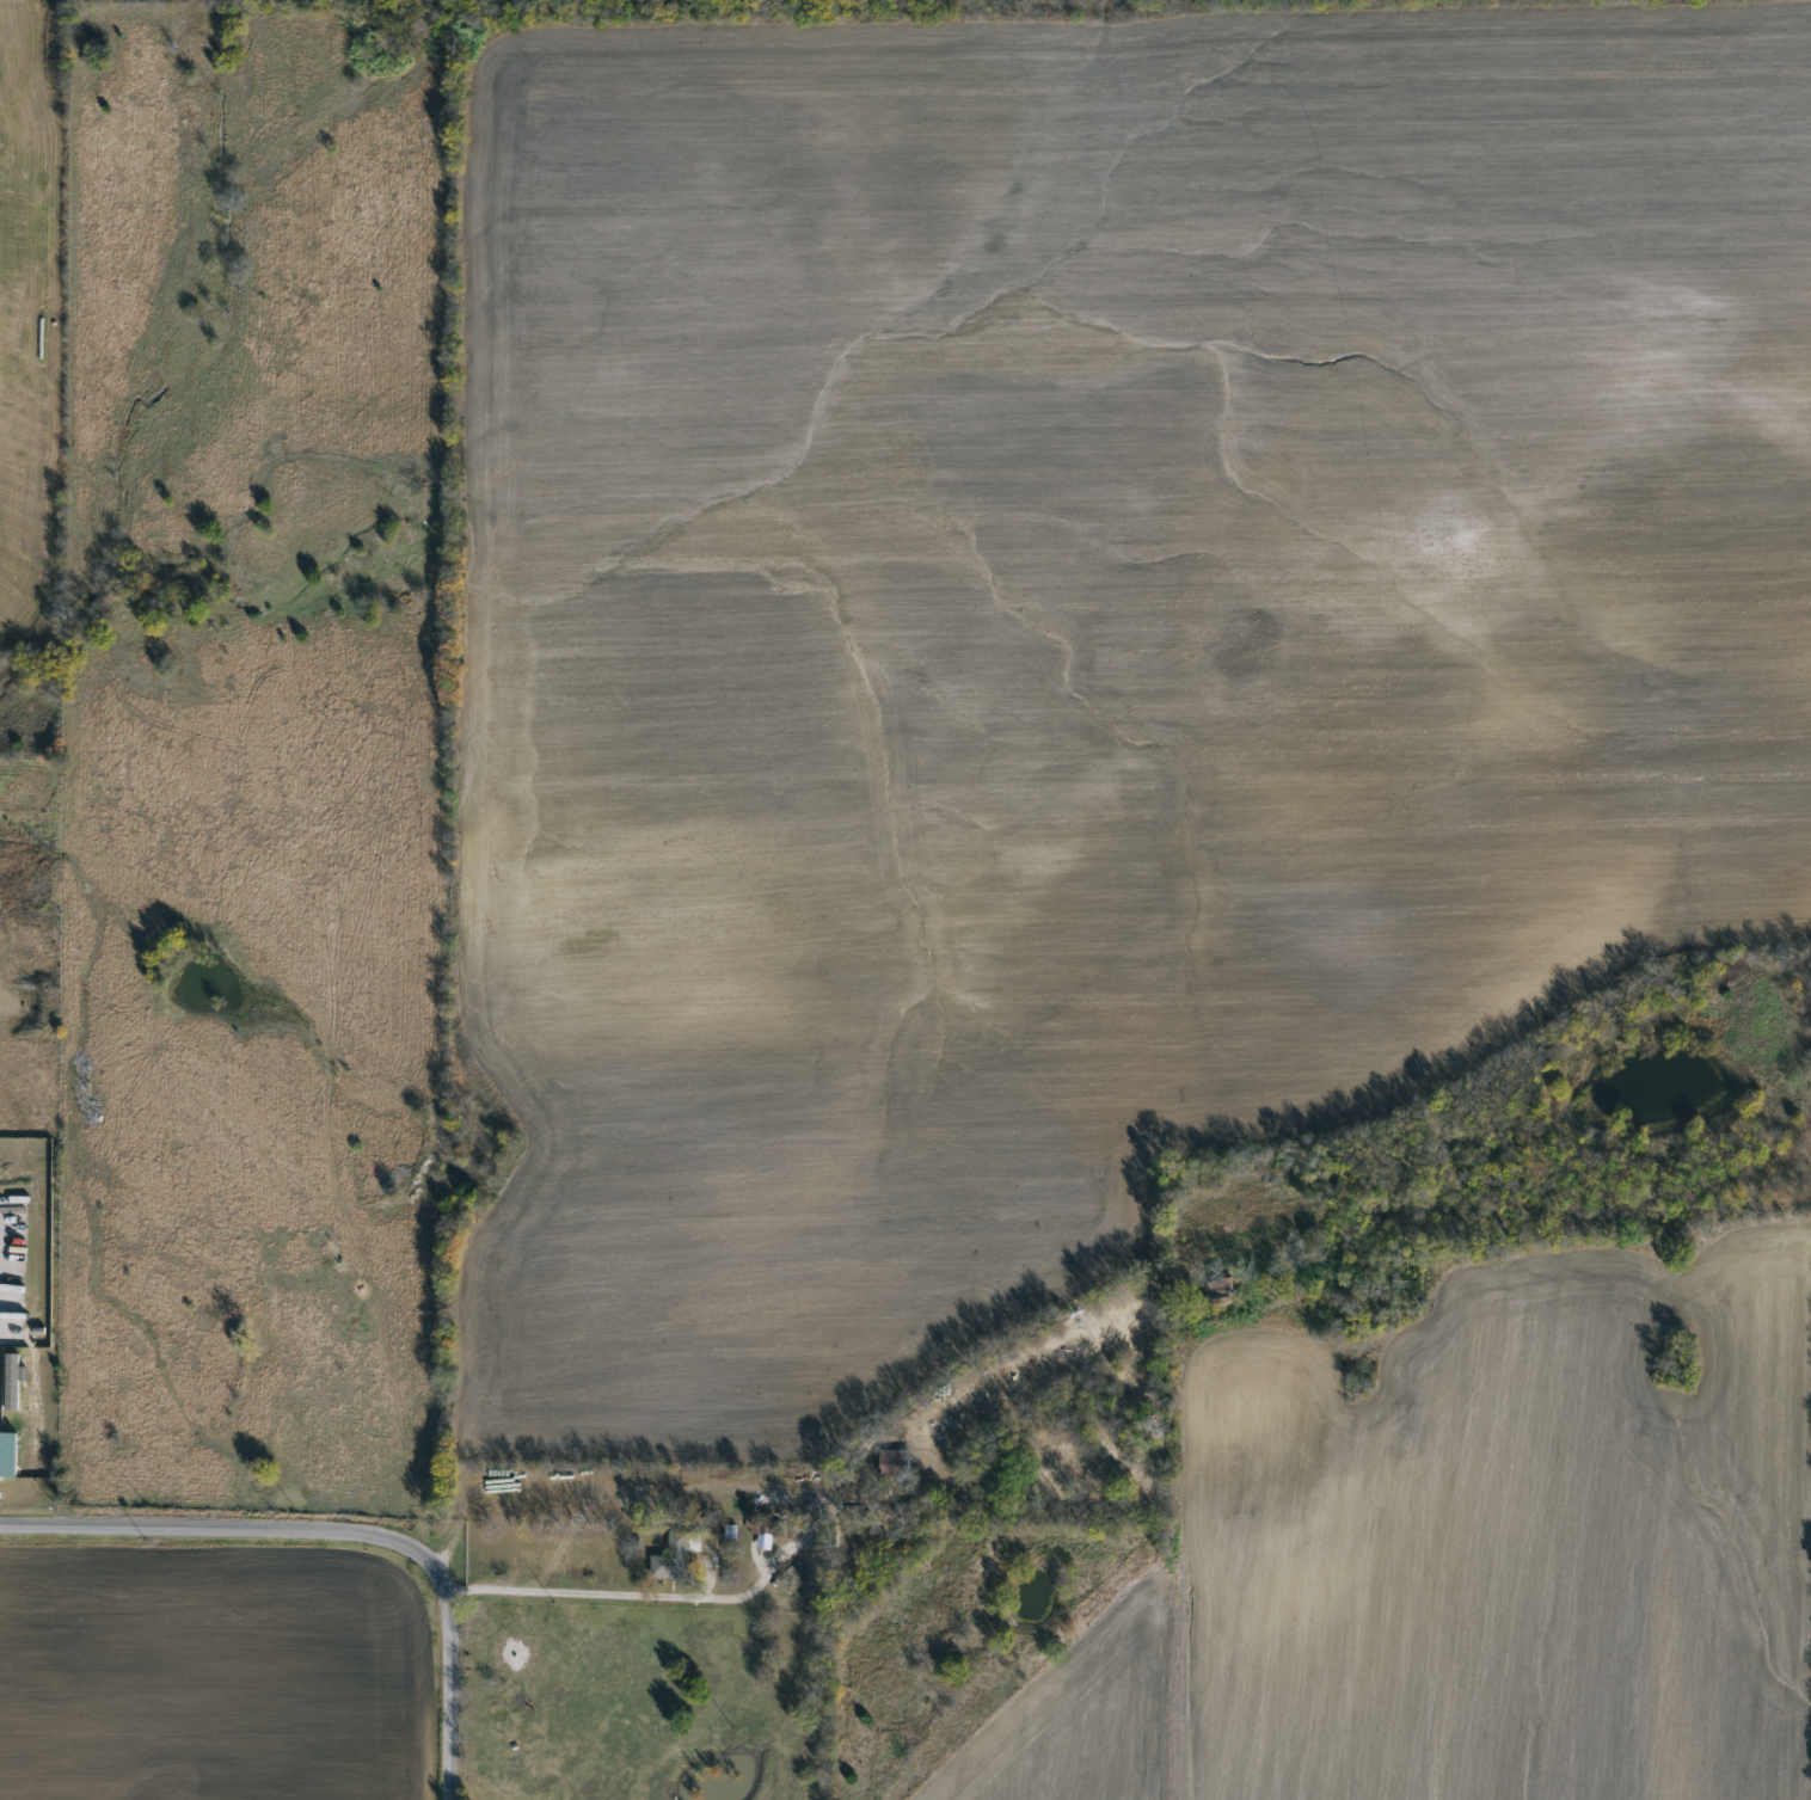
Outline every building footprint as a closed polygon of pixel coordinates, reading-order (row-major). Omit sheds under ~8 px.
[(14,1478),(0,1478),(0,1433),(14,1433),(14,1478)] [(904,1451),(904,1481),(876,1481),(876,1451),(904,1451)] [(768,1540),(768,1550),(754,1550),(754,1532),(748,1532),(748,1521),(778,1521),(778,1540),(768,1540)] [(683,1530),(683,1580),(646,1580),(646,1555),(665,1555),(665,1530),(683,1530)]
